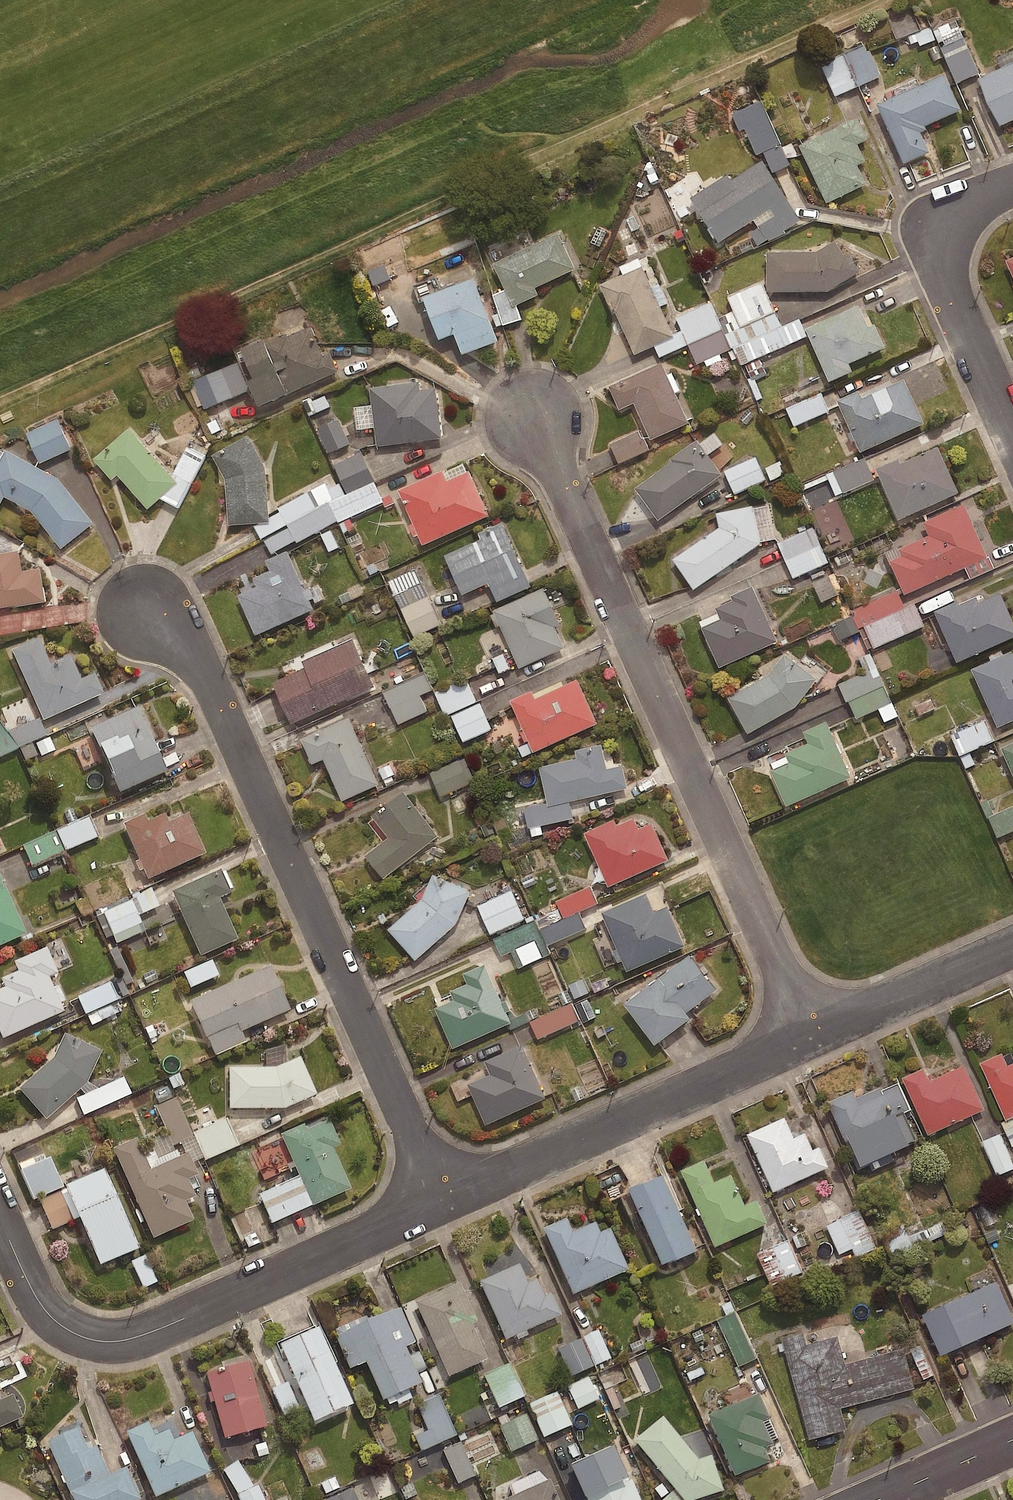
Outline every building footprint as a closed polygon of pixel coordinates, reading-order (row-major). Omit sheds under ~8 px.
[(920,48),(938,39),(959,83),(980,73),(955,21),(934,31),(933,27),(908,39),(912,46),(918,43),(920,48)] [(837,98),(881,77),(866,44),(822,65),(837,98)] [(978,78),(1000,125),(1012,119),(1012,62),(978,78)] [(944,74),(877,105),(903,164),(928,152),(920,133),(926,130),(924,126),(960,110),(944,74)] [(793,143),(783,147),(762,101),(734,115),(741,130),(746,128),(758,155),(765,151),(775,173),(792,165),(790,161),(799,157),(793,143)] [(856,118),(798,146),(826,203),(865,184),(856,165),(865,161),(857,144),(867,139),(856,118)] [(787,200),(762,160),(693,203),(718,243),(787,200)] [(557,233),(492,264),(512,306),(537,295),(534,289),(574,269),(557,233)] [(816,252),(766,252),(766,292),(827,292),(860,272),(849,253),(844,256),(834,241),(816,252)] [(641,266),(599,285),(612,313),(614,312),(634,356),(674,338),(641,266)] [(497,341),(472,277),(421,297),(438,340),(453,334),(461,355),(497,341)] [(763,319),(752,287),(729,295),(741,327),(763,319)] [(857,306),(805,329),(829,383),(852,372),(848,364),(885,348),(874,325),(867,328),(857,306)] [(321,357),(308,327),(285,337),(284,336),(264,345),(262,341),(239,351),(263,404),(337,371),(329,354),(321,357)] [(660,363),(608,387),(619,410),(633,404),(649,441),(687,424),(660,363)] [(250,391),(239,364),(194,383),(206,410),(250,391)] [(858,391),(836,401),(860,453),(923,424),(903,380),(862,399),(858,391)] [(418,382),(369,388),(376,446),(441,438),(434,388),(419,390),(418,382)] [(327,394),(307,402),(313,416),(332,409),(327,394)] [(831,412),(823,394),(788,409),(796,426),(831,412)] [(350,445),(335,412),(315,422),(329,454),(350,445)] [(72,450),(60,421),(29,435),(42,464),(72,450)] [(128,428),(92,459),(110,480),(116,475),(147,510),(177,484),(128,428)] [(247,436),(212,456),(224,479),(227,525),(268,522),(264,467),(247,436)] [(696,439),(669,459),(671,462),(633,489),(657,521),(722,475),(696,439)] [(0,457),(0,504),(6,494),(33,508),(62,546),(95,520),(59,475),(6,446),(0,457)] [(898,460),(876,469),(898,519),(958,493),(937,447),(900,464),(898,460)] [(767,480),(757,458),(726,472),(737,495),(767,480)] [(781,460),(765,468),(772,482),(788,474),(781,460)] [(874,481),(866,460),(829,476),(837,496),(874,481)] [(441,471),(397,491),(421,546),(488,516),(468,471),(446,481),(441,471)] [(964,504),(922,523),(928,536),(899,549),(902,556),(890,562),(905,595),(988,558),(964,504)] [(752,506),(715,513),(718,528),(672,559),(693,590),(760,544),(752,506)] [(481,540),(444,556),(461,595),(488,583),(496,602),(529,587),(501,523),(478,533),(481,540)] [(829,564),(814,529),(780,543),(795,579),(829,564)] [(379,545),(362,552),(368,565),(384,558),(379,545)] [(47,599),(41,566),(23,569),(19,548),(0,551),(0,607),(47,599)] [(287,551),(264,561),(269,571),(252,579),(256,588),(236,596),(254,636),(313,610),(287,551)] [(443,625),(417,570),(390,582),(416,637),(443,625)] [(839,596),(832,577),(815,583),(823,602),(839,596)] [(752,586),(730,596),(732,601),(715,609),(720,620),(700,629),(718,668),(777,642),(752,586)] [(542,588),(492,611),(518,669),(563,649),(553,628),(559,625),(542,588)] [(861,629),(906,609),(898,592),(853,612),(861,629)] [(934,612),(957,663),(1012,638),(1012,622),(1000,594),(979,603),(976,598),(958,606),(957,602),(934,612)] [(906,609),(861,629),(871,651),(922,628),(912,607),(906,609)] [(859,633),(852,617),(833,626),(841,641),(859,633)] [(38,638),(12,649),(43,719),(104,692),(95,671),(80,677),(70,654),(49,663),(38,638)] [(351,639),(300,662),(303,669),(271,683),(290,725),(373,688),(351,639)] [(972,670),(998,727),(1012,720),(1012,658),(1011,653),(972,670)] [(769,676),(728,698),(747,734),(795,708),(817,680),(785,655),(769,676)] [(899,717),(878,670),(841,687),(856,720),(880,709),(886,723),(899,717)] [(433,691),(426,675),(386,693),(400,725),(429,712),(421,696),(433,691)] [(531,692),(510,702),(533,753),(596,724),(576,680),(534,699),(531,692)] [(477,703),(468,682),(438,694),(447,715),(477,703)] [(137,705),(90,726),(119,790),(166,769),(137,705)] [(493,730),(482,705),(454,717),(465,743),(493,730)] [(348,719),(300,740),(311,765),(322,760),(341,802),(378,785),(348,719)] [(995,742),(985,721),(953,736),(963,757),(995,742)] [(826,722),(802,732),(808,744),(785,755),(789,763),(770,771),(786,808),(851,778),(826,722)] [(35,745),(41,758),(57,751),(51,738),(35,745)] [(1001,749),(1012,776),(1012,744),(1001,749)] [(577,760),(539,769),(548,806),(627,789),(622,766),(606,769),(601,745),(575,751),(577,760)] [(475,783),(465,760),(432,774),(442,797),(475,783)] [(402,793),(371,817),(388,837),(363,857),(382,881),(437,837),(402,793)] [(991,819),(1000,838),(1012,833),(1012,810),(991,819)] [(144,812),(122,822),(147,878),(205,852),(187,812),(168,821),(165,812),(147,820),(144,812)] [(613,821),(583,834),(608,888),(667,861),(651,824),(637,829),(633,818),(615,826),(613,821)] [(56,833),(65,853),(98,838),(90,819),(56,833)] [(65,853),(56,833),(24,847),(32,867),(65,853)] [(221,868),(171,890),(200,955),(237,938),(219,896),(231,891),(221,868)] [(421,900),(387,930),(414,961),(455,925),(470,892),(432,875),(421,900)] [(25,932),(0,877),(0,943),(25,932)] [(129,898),(132,902),(96,919),(106,940),(114,937),(117,945),(145,933),(138,918),(158,908),(149,888),(129,898)] [(566,922),(543,931),(549,946),(586,930),(579,913),(599,904),(592,888),(558,902),(566,922)] [(525,920),(513,892),(480,907),(492,935),(525,920)] [(645,895),(601,914),(626,972),(684,947),(667,907),(653,913),(645,895)] [(549,946),(543,931),(539,922),(496,941),(503,958),(511,954),(518,971),(553,956),(549,946)] [(14,961),(18,970),(0,978),(4,986),(0,987),(0,1034),(1,1037),(63,1010),(48,976),(57,971),(46,946),(14,961)] [(688,957),(623,1006),(654,1046),(688,1020),(684,1014),(714,991),(688,957)] [(219,977),(211,962),(185,975),(192,990),(219,977)] [(486,962),(465,971),(469,981),(452,989),(456,998),(437,1006),(454,1045),(511,1020),(486,962)] [(270,964),(189,1000),(208,1044),(290,1008),(270,964)] [(86,1016),(119,1000),(111,983),(78,1000),(86,1016)] [(119,1000),(86,1016),(91,1027),(124,1010),(119,1000)] [(580,1022),(573,1006),(533,1024),(540,1040),(580,1022)] [(53,1057),(19,1087),(45,1117),(87,1081),(101,1050),(64,1033),(53,1057)] [(523,1042),(486,1058),(492,1072),(469,1082),(487,1122),(547,1096),(523,1042)] [(980,1064),(1006,1121),(1012,1118),(1012,1064),(1007,1067),(1002,1055),(980,1064)] [(276,1067),(229,1067),(229,1108),(284,1108),(317,1093),(300,1056),(276,1067)] [(923,1069),(901,1079),(928,1137),(985,1111),(964,1065),(929,1081),(923,1069)] [(131,1096),(124,1079),(77,1100),(85,1117),(131,1096)] [(853,1093),(829,1104),(859,1169),(918,1142),(905,1113),(911,1111),(899,1083),(880,1092),(879,1089),(856,1099),(853,1093)] [(787,1116),(750,1132),(775,1190),(831,1165),(822,1144),(815,1147),(808,1131),(796,1136),(787,1116)] [(304,1123),(281,1133),(313,1204),(351,1187),(332,1146),(339,1143),(328,1119),(306,1129),(304,1123)] [(1004,1125),(1012,1143),(1012,1120),(1004,1125)] [(239,1148),(228,1121),(195,1135),(206,1162),(239,1148)] [(1002,1135),(984,1143),(1000,1176),(1012,1170),(1012,1159),(1002,1135)] [(136,1137),(113,1148),(153,1236),(193,1219),(184,1200),(195,1195),(188,1178),(198,1174),(188,1151),(150,1168),(136,1137)] [(707,1158),(684,1168),(717,1244),(769,1221),(759,1198),(747,1203),(733,1172),(717,1180),(707,1158)] [(36,1167),(32,1160),(19,1166),(34,1201),(62,1190),(50,1161),(36,1167)] [(104,1167),(64,1184),(99,1264),(138,1247),(104,1167)] [(666,1171),(627,1188),(661,1264),(700,1247),(666,1171)] [(878,1248),(860,1212),(829,1228),(842,1254),(855,1248),(859,1258),(878,1248)] [(566,1217),(543,1228),(573,1294),(629,1269),(610,1227),(600,1231),(596,1221),(573,1232),(566,1217)] [(920,1225),(884,1241),(893,1261),(929,1245),(920,1225)] [(804,1273),(790,1241),(760,1254),(774,1286),(804,1273)] [(157,1284),(145,1257),(132,1263),(144,1290),(157,1284)] [(519,1264),(480,1281),(506,1339),(561,1314),(552,1292),(544,1295),(537,1278),(527,1282),(519,1264)] [(925,1312),(944,1353),(1012,1323),(1012,1308),(1000,1279),(925,1312)] [(459,1283),(415,1302),(448,1376),(488,1359),(472,1323),(476,1321),(459,1283)] [(400,1307),(335,1336),(349,1367),(365,1361),(382,1400),(422,1382),(406,1346),(416,1342),(400,1307)] [(757,1359),(737,1314),(721,1322),(741,1367),(757,1359)] [(318,1326),(278,1343),(313,1421),(353,1403),(318,1326)] [(805,1330),(784,1336),(811,1437),(848,1427),(843,1406),(917,1387),(906,1346),(848,1362),(840,1334),(808,1343),(805,1330)] [(611,1361),(600,1334),(559,1351),(570,1378),(611,1361)] [(248,1360),(206,1372),(224,1437),(266,1425),(248,1360)] [(526,1398),(511,1365),(485,1378),(500,1410),(526,1398)] [(655,1382),(648,1365),(633,1371),(641,1388),(655,1382)] [(600,1400),(589,1378),(568,1387),(578,1410),(600,1400)] [(300,1412),(289,1384),(273,1391),(284,1418),(300,1412)] [(761,1389),(706,1414),(734,1476),(773,1458),(767,1445),(775,1441),(764,1418),(772,1414),(761,1389)] [(572,1427),(556,1393),(529,1405),(545,1439),(572,1427)] [(22,1416),(12,1394),(0,1399),(0,1426),(22,1416)] [(456,1438),(438,1397),(416,1406),(427,1433),(415,1438),(421,1453),(456,1438)] [(634,1440),(684,1499),(695,1499),(724,1490),(712,1454),(698,1459),(663,1416),(634,1440)] [(538,1442),(528,1417),(501,1428),(511,1453),(538,1442)] [(147,1422),(126,1431),(155,1496),(210,1472),(191,1430),(173,1438),(169,1429),(154,1435),(147,1422)] [(47,1441),(74,1499),(136,1499),(139,1499),(125,1467),(109,1474),(96,1445),(88,1449),(78,1428),(47,1441)] [(476,1478),(461,1444),(443,1452),(459,1485),(476,1478)] [(571,1464),(587,1499),(640,1499),(631,1479),(628,1480),(612,1446),(571,1464)] [(241,1463),(226,1470),(240,1499),(264,1499),(256,1484),(252,1486),(241,1463)] [(502,1499),(560,1499),(550,1479),(502,1499)] [(353,1491),(330,1499),(357,1499),(353,1491)]
